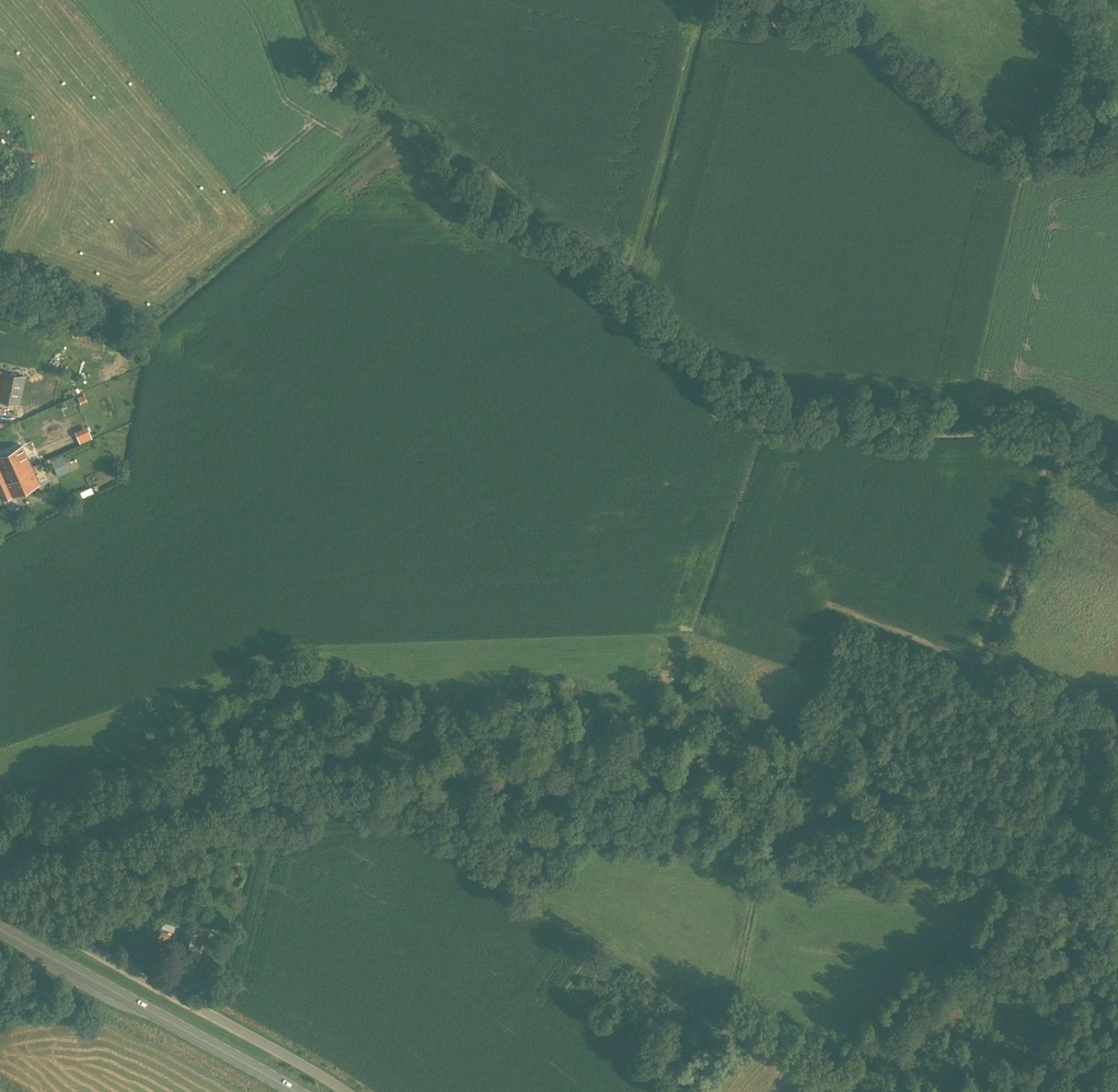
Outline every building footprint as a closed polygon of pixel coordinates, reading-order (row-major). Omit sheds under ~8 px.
[(19,404),(25,376),(0,371),(0,400),(19,404)] [(0,456),(0,494),(3,500),(39,483),(21,446),(0,456)] [(54,458),(62,475),(73,470),(65,453),(54,458)] [(175,906),(169,923),(182,928),(188,910),(175,906)] [(200,949),(199,948),(203,936),(187,931),(176,966),(193,971),(200,949)]
